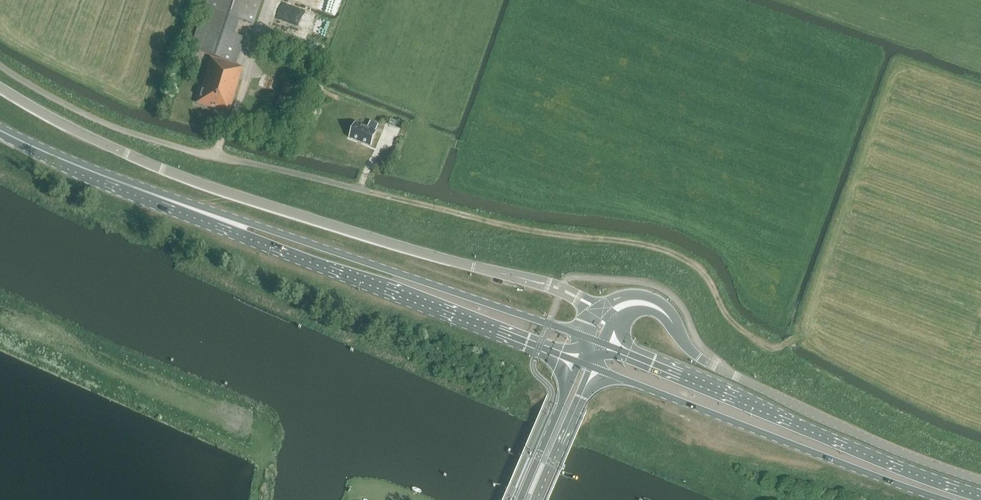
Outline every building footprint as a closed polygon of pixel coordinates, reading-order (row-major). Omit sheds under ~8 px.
[(196,103),(221,110),(221,108),(230,111),(243,67),(236,64),(245,38),(234,35),(240,20),(253,25),(262,0),(207,0),(190,48),(210,55),(196,103)] [(350,137),(371,146),(377,131),(376,131),(379,124),(371,121),(368,127),(356,122),(355,124),(353,124),(351,128),(353,130),(350,137)]
